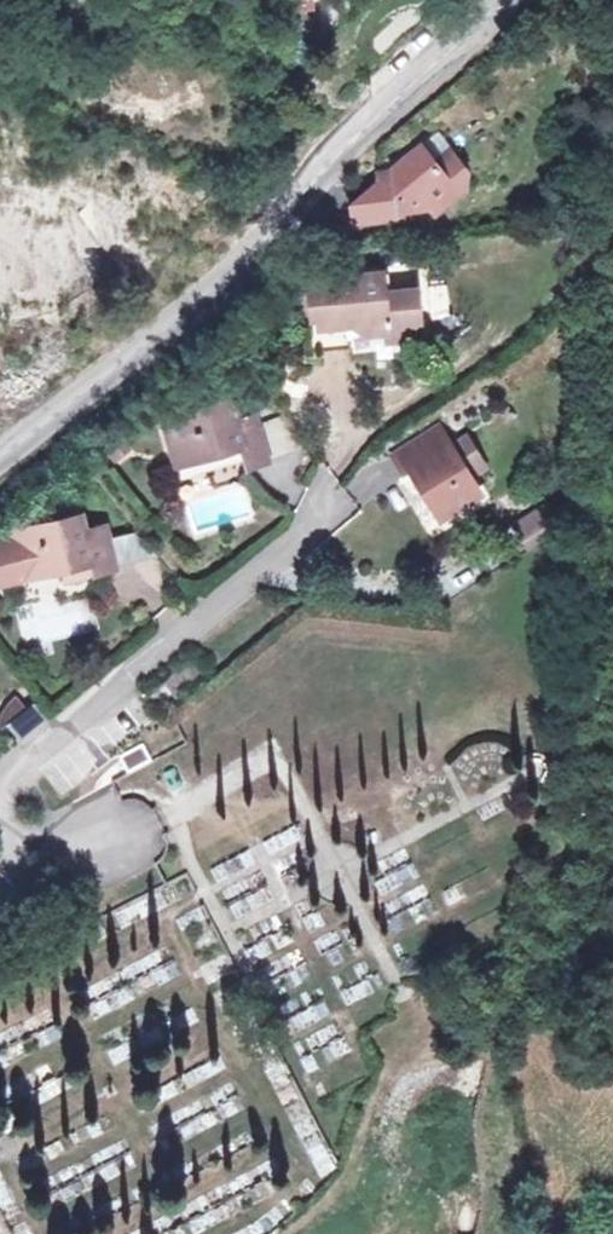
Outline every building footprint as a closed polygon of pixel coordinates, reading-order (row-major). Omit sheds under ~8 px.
[(375,187),(354,203),(356,223),(400,217),(399,209),(442,203),(464,190),(464,173),(453,159),(438,171),(419,148),(384,176),(384,185),(375,187)] [(376,273),(316,279),(320,326),(365,323),(365,333),(387,332),(388,339),(421,337),(416,288),(385,290),(378,290),(376,273)] [(383,273),(376,273),(378,290),(385,290),(383,273)] [(448,308),(447,284),(429,285),(430,309),(448,308)] [(233,400),(165,419),(176,464),(208,455),(242,445),(248,466),(270,461),(257,416),(239,421),(233,400)] [(448,447),(435,427),(394,454),(406,473),(418,465),(433,489),(428,493),(443,517),(478,494),(467,477),(448,447)] [(118,438),(106,447),(115,459),(128,451),(118,438)] [(463,438),(448,447),(467,477),(481,467),(463,438)] [(242,445),(208,455),(214,475),(248,466),(242,445)] [(517,529),(552,507),(547,501),(513,523),(517,529)] [(552,507),(517,529),(528,546),(563,524),(552,507)] [(19,527),(21,535),(0,539),(0,576),(1,579),(30,573),(27,559),(44,555),(53,561),(55,568),(69,564),(71,573),(113,564),(104,524),(82,528),(79,514),(19,527)] [(27,559),(30,573),(55,568),(53,561),(44,555),(27,559)] [(35,700),(4,724),(17,735),(45,713),(35,700)]
